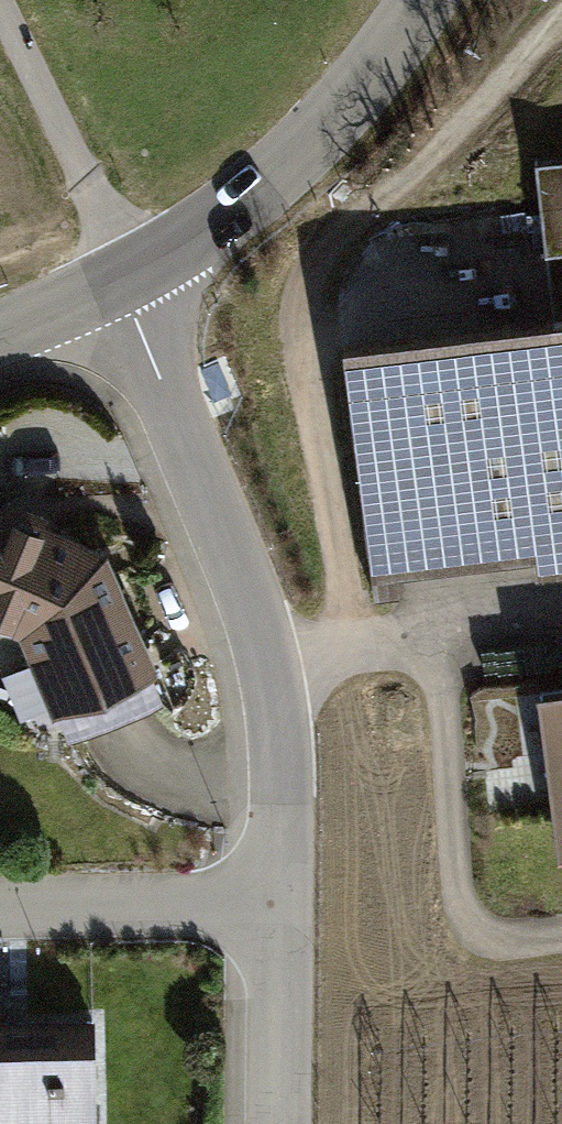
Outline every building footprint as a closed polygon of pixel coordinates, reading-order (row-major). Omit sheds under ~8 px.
[(537,165),(552,288),(561,286),(561,162),(537,165)] [(338,346),(367,582),(531,561),(533,576),(561,572),(561,318),(338,346)] [(56,711),(165,670),(111,546),(0,500),(0,627),(25,638),(56,711)] [(540,697),(560,854),(561,854),(561,694),(540,697)] [(99,1020),(0,1023),(0,1123),(103,1123),(99,1020)]
